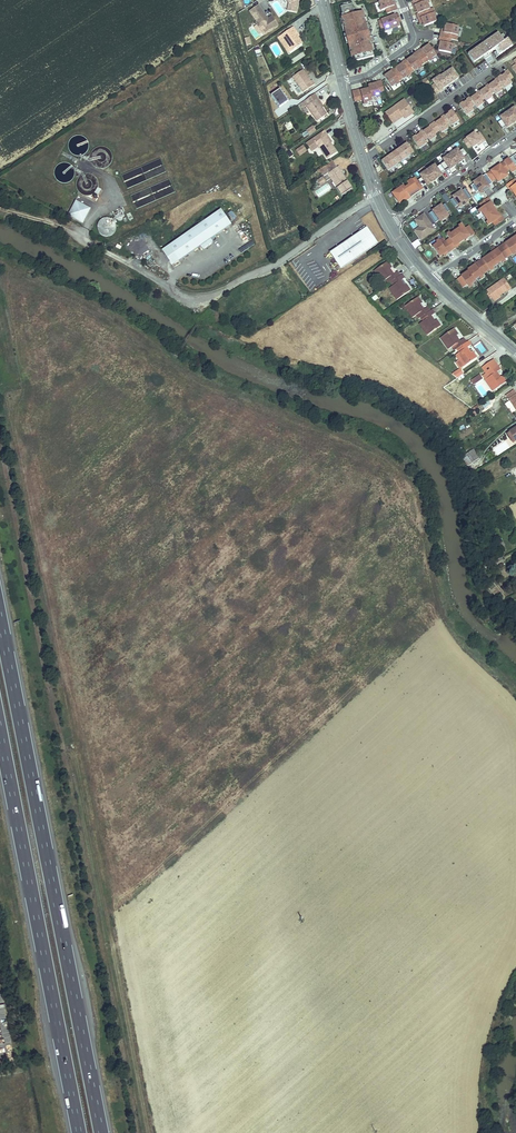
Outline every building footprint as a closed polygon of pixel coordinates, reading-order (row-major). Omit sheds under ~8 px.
[(299,0),(287,0),(289,4),(288,10),(297,12),(299,0)] [(392,0),(385,0),(383,1),(379,2),(381,7),(380,8),(381,11),(386,9),(387,14),(397,10),(395,5),(394,6),(392,1),(392,0)] [(414,1),(416,5),(415,6),(417,11),(418,14),(430,10),(428,5),(429,4),(428,1),(426,2),(425,0),(416,0),(414,1)] [(343,7),(341,7),(342,14),(341,15),(347,34),(349,39),(347,39),(349,46),(351,46),(355,61),(374,56),(370,43),(375,42),(373,37),(369,38),(367,38),(366,34),(368,34),(364,17),(362,17),(361,12),(354,14),(352,4),(351,5),(350,2),(343,4),(343,7)] [(264,35),(278,25),(272,16),(268,19),(258,5),(250,10),(257,21),(256,22),(264,35)] [(423,23),(424,26),(436,22),(434,17),(435,16),(433,8),(430,10),(418,14),(417,14),(418,19),(421,18),(423,23)] [(401,21),(398,14),(388,18),(392,29),(399,26),(398,22),(401,21)] [(392,29),(388,18),(378,22),(381,29),(384,28),(385,32),(392,29)] [(458,27),(446,24),(445,28),(444,33),(441,32),(440,37),(450,39),(457,41),(458,33),(457,32),(458,27)] [(294,27),(282,35),(293,50),(303,43),(295,32),(296,31),(294,27)] [(502,31),(498,33),(503,40),(507,38),(502,31)] [(512,46),(507,38),(503,40),(498,33),(485,42),(486,42),(482,45),(482,44),(475,50),(476,52),(470,56),(474,62),(483,56),(488,52),(489,53),(495,49),(496,51),(499,55),(512,46)] [(440,37),(439,42),(440,42),(439,47),(439,51),(451,53),(452,48),(454,48),(454,45),(449,44),(450,39),(440,37)] [(423,51),(419,54),(425,62),(429,60),(430,62),(433,60),(432,58),(436,55),(429,45),(426,47),(422,50),(423,51)] [(425,46),(417,52),(419,54),(423,51),(422,50),(426,47),(425,46)] [(489,53),(488,52),(483,56),(488,63),(493,60),(489,53)] [(425,62),(419,54),(415,57),(414,56),(410,59),(407,61),(408,62),(413,70),(414,71),(419,68),(419,69),(422,67),(421,65),(425,62)] [(413,70),(408,62),(404,65),(403,64),(399,67),(395,69),(396,70),(402,78),(403,79),(407,76),(408,77),(411,75),(410,73),(413,70)] [(293,75),(304,90),(316,82),(313,78),(311,79),(303,68),(293,75)] [(452,68),(446,73),(453,82),(459,78),(452,68)] [(402,78),(396,70),(392,73),(392,72),(387,75),(384,77),(391,87),(396,84),(397,85),(400,83),(398,81),(402,78)] [(510,80),(513,77),(508,70),(504,73),(505,74),(502,77),(501,76),(498,78),(503,86),(505,88),(512,83),(510,80)] [(447,86),(453,82),(446,73),(440,77),(447,86)] [(447,86),(440,77),(440,76),(432,81),(435,84),(431,87),(436,94),(440,91),(439,90),(443,88),(443,89),(447,86)] [(430,85),(425,78),(422,81),(426,88),(430,85)] [(495,81),(500,88),(503,86),(498,78),(497,78),(491,83),(492,84),(495,81)] [(381,81),(376,82),(377,84),(372,85),(368,86),(369,89),(371,98),(377,97),(377,98),(381,97),(379,92),(384,91),(381,81)] [(494,92),(495,95),(502,90),(500,88),(495,81),(492,84),(489,86),(494,92)] [(481,89),(482,90),(486,88),(491,94),(494,92),(489,86),(488,84),(481,89)] [(482,90),(480,92),(484,99),(486,101),(493,97),(491,94),(486,88),(482,90)] [(361,91),(360,90),(352,92),(355,102),(363,100),(364,105),(367,104),(367,102),(372,101),(371,98),(369,89),(366,90),(361,91)] [(473,95),(473,97),(477,94),(481,101),(484,99),(480,92),(479,91),(473,95)] [(316,92),(307,98),(310,102),(308,104),(319,120),(328,113),(318,98),(319,97),(316,92)] [(473,97),(471,98),(475,104),(477,108),(483,103),(481,101),(477,94),(473,97)] [(463,103),(459,105),(466,115),(473,110),(471,107),(475,104),(471,98),(470,97),(466,100),(467,101),(463,103)] [(392,122),(402,115),(403,116),(405,119),(414,113),(404,100),(386,113),(392,122)] [(514,107),(507,112),(514,122),(515,121),(515,122),(515,109),(514,107)] [(459,121),(452,111),(448,113),(449,114),(445,116),(444,115),(440,118),(441,119),(448,128),(459,121)] [(498,123),(502,129),(506,126),(507,128),(513,124),(513,123),(514,122),(507,112),(500,117),(502,120),(498,123)] [(402,115),(392,122),(393,124),(403,116),(402,115)] [(441,119),(439,121),(435,123),(440,130),(442,133),(448,128),(441,119)] [(432,124),(437,132),(440,130),(435,123),(439,121),(438,120),(432,124)] [(284,125),(287,131),(293,127),(290,121),(284,125)] [(425,129),(426,130),(430,127),(434,134),(437,132),(432,124),(425,129)] [(309,135),(316,130),(312,125),(306,130),(309,135)] [(426,130),(424,132),(428,138),(430,141),(436,137),(434,134),(430,127),(426,130)] [(416,136),(412,139),(419,149),(426,144),(424,140),(428,138),(424,132),(423,130),(419,133),(420,134),(416,137),(416,136)] [(319,147),(327,160),(337,154),(330,144),(326,136),(328,136),(325,132),(306,143),(311,151),(319,147)] [(482,143),(486,141),(480,132),(476,135),(475,133),(463,141),(468,148),(471,146),(473,148),(477,144),(481,142),(482,143)] [(401,147),(382,161),(388,171),(414,153),(406,142),(403,144),(404,146),(401,147)] [(299,154),(306,150),(303,145),(296,149),(299,154)] [(463,158),(468,155),(463,149),(459,152),(457,149),(450,154),(457,164),(458,163),(459,164),(465,160),(463,158)] [(440,165),(445,171),(449,168),(450,170),(456,166),(456,165),(457,164),(450,154),(443,159),(445,162),(440,165)] [(491,182),(496,179),(498,183),(508,176),(505,172),(509,169),(512,173),(515,170),(515,169),(514,166),(515,165),(515,159),(514,155),(486,175),(491,182)] [(323,178),(326,176),(335,170),(330,163),(318,171),(323,178)] [(441,174),(445,171),(440,165),(436,168),(434,165),(427,170),(434,180),(436,179),(436,180),(442,176),(441,174)] [(335,170),(326,176),(340,197),(350,191),(339,174),(341,173),(337,169),(335,170)] [(418,181),(422,187),(426,184),(427,186),(433,182),(433,181),(434,180),(427,170),(420,175),(422,178),(418,181)] [(486,175),(486,174),(482,177),(482,178),(474,184),(471,186),(476,193),(479,191),(481,193),(489,187),(488,186),(492,183),(491,182),(486,175)] [(420,192),(423,189),(422,187),(418,181),(415,177),(407,183),(409,186),(405,188),(403,186),(394,192),(400,205),(419,191),(420,192)] [(506,185),(509,189),(511,188),(513,192),(515,195),(515,180),(515,179),(506,185)] [(472,198),(465,188),(461,191),(462,192),(454,198),(450,200),(455,207),(459,205),(460,208),(469,202),(468,200),(472,198)] [(445,194),(442,196),(446,203),(450,200),(445,194)] [(491,202),(488,198),(480,204),(482,208),(478,210),(480,213),(482,212),(485,217),(495,210),(492,206),(490,203),(491,202)] [(74,200),(68,213),(80,220),(81,218),(82,218),(81,215),(83,212),(86,210),(86,209),(87,207),(74,200)] [(433,211),(429,214),(435,223),(439,220),(440,222),(448,216),(446,213),(450,211),(445,204),(442,206),(434,212),(433,211)] [(80,220),(81,221),(89,207),(87,207),(86,209),(86,210),(83,212),(81,215),(82,218),(81,218),(80,220)] [(219,209),(166,245),(176,260),(197,247),(200,250),(210,243),(208,239),(229,225),(219,209)] [(495,226),(504,220),(501,216),(500,217),(497,213),(495,210),(485,217),(488,221),(486,222),(488,225),(493,222),(495,226)] [(68,213),(67,213),(81,221),(80,220),(68,213)] [(424,214),(415,220),(420,227),(422,231),(417,234),(421,240),(435,230),(431,224),(430,225),(429,224),(430,223),(424,214)] [(108,217),(102,218),(98,221),(96,226),(97,232),(100,235),(105,237),(110,237),(114,234),(116,231),(117,226),(115,222),(112,219),(108,217)] [(470,237),(474,234),(468,226),(464,229),(461,224),(459,226),(460,228),(455,231),(462,241),(469,236),(470,237)] [(377,245),(366,229),(330,253),(341,269),(377,245)] [(446,242),(452,250),(456,247),(455,246),(459,244),(462,241),(455,231),(451,235),(449,233),(447,235),(450,239),(446,242)] [(415,249),(421,244),(417,239),(411,244),(415,249)] [(508,256),(512,253),(513,255),(515,254),(515,253),(515,252),(515,251),(515,244),(513,239),(509,241),(505,244),(506,245),(502,248),(508,256)] [(448,253),(452,250),(446,242),(442,244),(439,240),(436,242),(437,244),(433,247),(440,257),(443,254),(447,252),(448,253)] [(166,245),(159,250),(169,265),(176,260),(166,245)] [(504,259),(508,256),(502,248),(498,250),(498,249),(494,252),(490,254),(497,264),(502,261),(503,263),(506,261),(504,259)] [(480,263),(486,272),(490,269),(491,271),(494,269),(493,267),(497,264),(490,254),(487,257),(483,260),(484,261),(480,263)] [(389,259),(376,268),(383,280),(386,277),(389,281),(391,280),(394,283),(391,285),(398,297),(412,288),(408,282),(405,284),(401,279),(406,275),(403,271),(401,273),(399,269),(393,273),(390,267),(393,265),(389,259)] [(469,271),(475,280),(479,277),(480,278),(483,276),(482,274),(486,272),(480,263),(476,266),(475,265),(471,268),(468,270),(469,271)] [(475,280),(469,271),(457,279),(463,288),(467,285),(469,288),(472,286),(471,284),(475,281),(475,280)] [(511,290),(504,279),(487,291),(488,293),(492,298),(493,300),(499,296),(507,291),(508,292),(511,290)] [(420,294),(407,303),(415,314),(419,312),(421,315),(423,314),(426,318),(423,320),(430,332),(444,323),(440,317),(437,319),(433,313),(438,310),(435,306),(433,307),(431,304),(426,307),(422,301),(424,300),(420,294)] [(275,305),(276,303),(275,301),(274,300),(273,299),(271,298),(270,298),(268,299),(267,300),(266,301),(265,303),(266,305),(266,306),(268,308),(270,308),(271,308),(273,308),(274,306),(275,305)] [(263,315),(263,313),(263,311),(262,309),(261,308),(259,308),(257,308),(256,308),(254,309),(253,311),(253,313),(253,314),(254,316),(256,317),(257,318),(259,318),(261,317),(262,316),(263,315)] [(460,331),(456,325),(443,334),(451,346),(454,343),(457,347),(459,345),(461,349),(458,351),(465,362),(479,353),(475,347),(472,349),(469,344),(473,341),(470,337),(469,338),(466,335),(461,339),(457,333),(460,331)] [(487,372),(485,373),(488,376),(485,378),(492,389),(506,380),(502,375),(499,377),(495,371),(501,368),(494,358),(482,366),(487,372)] [(453,373),(456,378),(463,372),(460,368),(453,373)] [(513,390),(506,395),(515,410),(515,394),(513,390)] [(507,434),(510,438),(512,437),(515,442),(515,441),(515,428),(507,434)] [(479,458),(473,450),(466,455),(467,456),(471,462),(472,463),(479,458)] [(504,560),(502,557),(485,566),(487,569),(504,560)]
